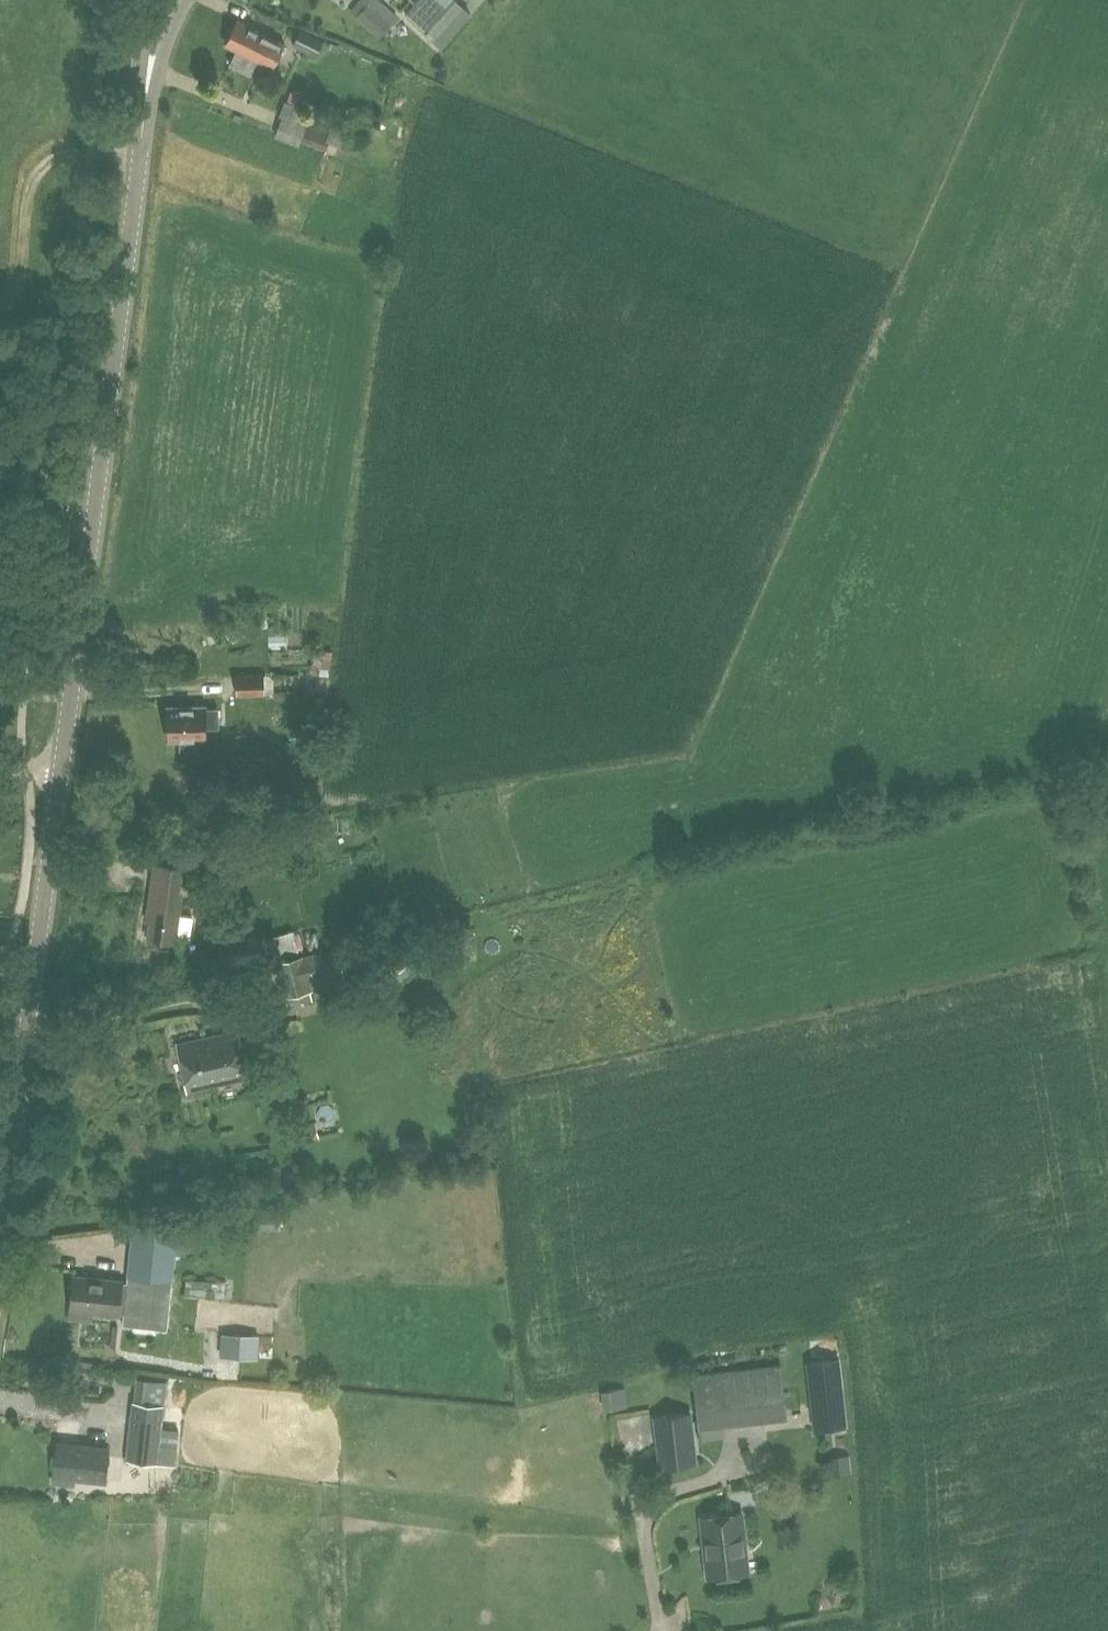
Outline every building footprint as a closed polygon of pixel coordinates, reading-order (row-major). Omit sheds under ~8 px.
[(379,37),(398,15),(380,0),(358,0),(350,10),(355,15),(354,16),(379,37)] [(415,2),(404,14),(439,45),(466,13),(453,2),(454,1),(453,0),(413,0),(415,2)] [(238,22),(227,44),(239,50),(232,65),(244,71),(253,50),(269,57),(277,40),(238,22)] [(301,29),(294,45),(321,58),(331,44),(301,29)] [(267,93),(274,104),(289,94),(283,83),(267,93)] [(299,144),(300,140),(326,150),(333,133),(307,123),(312,110),(284,100),(279,116),(282,117),(275,135),(299,144)] [(236,695),(263,694),(263,672),(236,673),(236,695)] [(195,739),(207,739),(206,728),(220,727),(220,709),(206,709),(206,707),(170,707),(170,740),(182,739),(181,749),(195,750),(195,739)] [(183,869),(156,865),(148,915),(152,915),(149,938),(172,942),(183,869)] [(265,959),(298,950),(293,931),(260,939),(265,959)] [(274,961),(283,997),(284,996),(287,1006),(312,1000),(310,991),(344,983),(342,974),(345,973),(337,945),(274,961)] [(413,972),(404,958),(391,967),(401,980),(413,972)] [(355,1014),(382,997),(380,994),(395,985),(386,971),(370,981),(371,983),(344,1001),(346,1003),(341,1007),(347,1017),(354,1012),(355,1014)] [(179,1042),(189,1090),(249,1077),(239,1030),(179,1042)] [(317,1137),(313,1121),(301,1124),(305,1140),(317,1137)] [(251,1228),(279,1228),(280,1209),(267,1209),(267,1205),(252,1205),(251,1228)] [(167,1330),(178,1228),(133,1223),(127,1272),(121,1326),(167,1330)] [(122,1280),(75,1276),(71,1319),(94,1321),(94,1313),(119,1316),(122,1280)] [(195,1277),(195,1325),(262,1326),(262,1313),(233,1312),(234,1277),(195,1277)] [(258,1335),(222,1333),(221,1355),(258,1357),(258,1335)] [(840,1371),(807,1375),(815,1427),(847,1423),(840,1371)] [(167,1388),(136,1384),(126,1458),(174,1464),(180,1429),(164,1427),(167,1388)] [(691,1411),(652,1415),(658,1466),(698,1461),(691,1411)] [(59,1442),(55,1475),(106,1482),(110,1449),(59,1442)] [(850,1455),(837,1456),(839,1474),(851,1472),(850,1455)] [(697,1515),(705,1578),(751,1573),(744,1509),(697,1515)]
